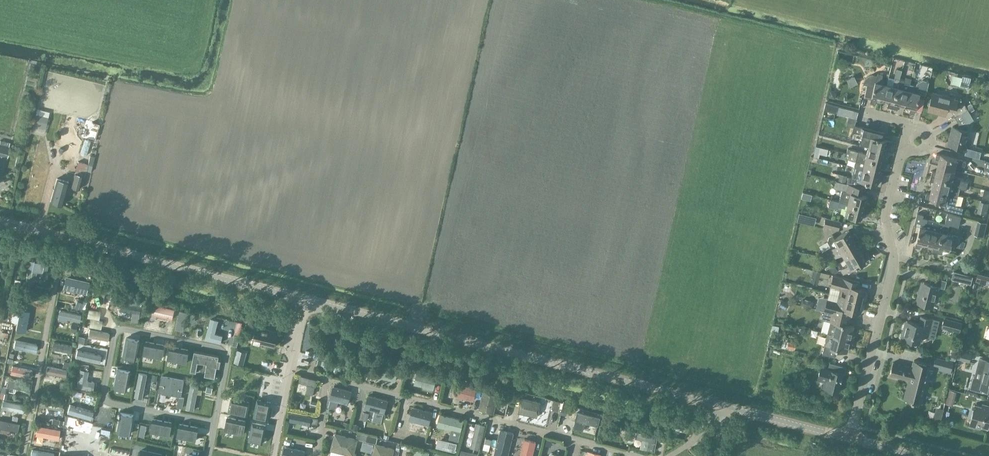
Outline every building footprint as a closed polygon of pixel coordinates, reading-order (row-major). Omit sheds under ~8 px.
[(864,82),(863,85),(868,86),(865,97),(870,99),(869,103),(875,104),(876,101),(882,102),(887,85),(884,84),(884,82),(882,81),(883,75),(878,73),(877,75),(875,75),(874,75),(873,75),(872,75),(870,75),(869,76),(868,76),(867,77),(866,78),(866,79),(865,80),(864,81),(864,82)] [(892,86),(887,85),(882,102),(888,104),(887,107),(892,108),(899,79),(894,78),(892,86)] [(899,79),(892,108),(897,110),(898,106),(904,108),(910,84),(904,82),(904,80),(899,79)] [(910,84),(904,108),(910,109),(909,113),(915,114),(916,111),(919,98),(920,93),(926,94),(929,81),(923,80),(917,83),(916,86),(910,84)] [(952,110),(956,116),(973,106),(971,103),(967,105),(963,98),(958,99),(949,97),(950,94),(934,90),(928,110),(944,114),(946,108),(952,110)] [(837,113),(837,114),(845,116),(847,108),(839,106),(837,113)] [(974,118),(971,112),(975,109),(973,106),(956,116),(959,122),(958,128),(952,127),(947,143),(966,148),(968,138),(967,137),(971,121),(974,118)] [(45,116),(35,114),(33,125),(42,127),(45,116)] [(853,127),(851,133),(862,135),(859,147),(868,149),(886,153),(888,146),(892,147),(893,142),(884,140),(886,133),(873,130),(856,126),(853,125),(853,127)] [(6,156),(8,146),(7,146),(8,142),(0,140),(0,155),(6,156)] [(885,159),(886,153),(868,149),(866,155),(850,151),(848,156),(887,165),(888,160),(885,159)] [(972,149),(970,156),(981,158),(982,152),(972,149)] [(939,160),(938,165),(954,169),(956,163),(965,165),(966,161),(956,158),(936,153),(935,158),(939,160)] [(71,186),(79,188),(83,175),(85,175),(86,170),(91,172),(94,156),(90,155),(88,164),(78,161),(71,186)] [(848,156),(847,161),(855,163),(854,169),(881,175),(882,169),(886,170),(887,165),(848,156)] [(953,175),(954,169),(938,165),(936,171),(932,170),(931,174),(967,184),(968,179),(953,175)] [(848,177),(847,183),(849,184),(860,186),(861,181),(882,186),(883,182),(879,181),(881,175),(854,169),(852,174),(851,178),(848,177)] [(838,180),(838,181),(846,183),(848,176),(840,174),(838,180)] [(934,181),(932,187),(958,193),(960,187),(966,189),(967,184),(931,174),(930,180),(934,181)] [(70,181),(58,178),(51,201),(63,205),(70,181)] [(842,191),(840,201),(868,208),(870,203),(865,202),(866,195),(862,194),(864,187),(860,186),(849,184),(847,191),(843,190),(842,191)] [(964,207),(956,205),(958,193),(932,187),(931,193),(927,192),(925,198),(947,203),(946,209),(963,213),(964,207)] [(867,214),(868,208),(840,201),(830,199),(828,206),(838,209),(838,207),(847,209),(846,215),(861,218),(863,213),(867,214)] [(950,251),(952,244),(955,245),(958,244),(959,240),(958,237),(948,234),(950,225),(960,227),(962,216),(948,212),(945,223),(938,252),(943,254),(944,250),(950,251)] [(922,245),(928,247),(932,231),(925,229),(928,219),(923,218),(924,215),(917,213),(914,225),(920,226),(915,247),(921,249),(922,245)] [(823,226),(837,230),(840,222),(825,218),(823,226)] [(933,251),(938,252),(945,223),(940,222),(937,232),(932,231),(928,247),(933,248),(933,251)] [(830,246),(822,250),(826,256),(832,253),(858,237),(855,232),(852,234),(849,229),(834,238),(833,235),(828,237),(827,241),(830,246)] [(858,237),(832,253),(834,257),(842,253),(846,258),(861,249),(858,244),(861,242),(858,237)] [(849,264),(841,269),(844,273),(850,269),(852,272),(855,273),(859,270),(860,267),(859,264),(870,258),(867,253),(863,254),(861,249),(846,258),(849,264)] [(953,271),(951,279),(970,284),(972,276),(953,271)] [(975,281),(979,282),(979,284),(985,285),(986,282),(988,283),(988,276),(977,273),(975,281)] [(834,275),(831,287),(840,289),(839,295),(864,302),(865,300),(866,300),(867,299),(868,294),(868,292),(867,292),(867,290),(861,288),(862,282),(834,275)] [(937,288),(944,289),(946,281),(931,278),(930,285),(924,284),(921,295),(918,294),(916,303),(933,307),(937,288)] [(828,299),(825,311),(852,318),(853,311),(861,313),(862,311),(863,312),(864,311),(865,305),(865,304),(864,304),(864,302),(839,295),(837,302),(828,299)] [(803,299),(801,305),(813,308),(814,302),(803,299)] [(782,300),(779,305),(787,310),(790,304),(782,300)] [(825,311),(823,317),(825,320),(831,322),(828,333),(852,339),(855,340),(855,339),(852,338),(855,327),(850,325),(852,318),(825,311)] [(927,338),(934,340),(939,322),(922,317),(920,325),(906,321),(901,338),(919,343),(921,337),(927,338)] [(964,323),(946,318),(944,327),(961,332),(964,323)] [(253,341),(274,347),(278,332),(257,326),(253,341)] [(828,333),(823,354),(830,355),(835,357),(837,349),(849,352),(852,341),(854,341),(855,340),(852,339),(828,333)] [(194,351),(191,371),(196,372),(198,363),(207,364),(205,375),(215,377),(217,367),(218,360),(219,356),(194,351)] [(985,359),(980,379),(973,378),(970,388),(980,391),(982,387),(988,389),(988,360),(985,359)] [(397,368),(371,361),(367,374),(394,381),(397,368)] [(927,378),(932,380),(936,366),(914,361),(912,367),(893,362),(890,376),(909,380),(904,400),(921,404),(927,378)] [(941,361),(939,369),(947,371),(950,364),(941,361)] [(836,390),(839,391),(842,379),(843,379),(847,366),(832,363),(831,366),(829,368),(823,367),(820,377),(828,379),(825,389),(835,391),(836,390)] [(0,391),(0,397),(30,403),(34,381),(3,375),(0,391)] [(352,391),(332,386),(329,398),(349,403),(352,391)] [(480,394),(476,411),(490,415),(495,398),(480,394)] [(384,401),(364,396),(361,407),(381,412),(384,401)] [(267,420),(271,402),(257,399),(254,417),(267,420)] [(517,400),(513,415),(534,420),(537,405),(517,400)] [(985,404),(984,406),(975,403),(969,425),(977,427),(977,425),(988,427),(988,424),(988,405),(985,404)] [(430,414),(413,410),(411,419),(428,423),(430,414)] [(310,417),(290,414),(289,424),(309,427),(310,417)] [(461,421),(437,415),(433,427),(458,434),(461,421)] [(951,420),(943,423),(946,431),(954,428),(951,420)] [(486,427),(473,424),(467,447),(480,450),(486,427)] [(497,436),(492,455),(504,455),(508,439),(497,436)] [(332,439),(329,452),(347,455),(350,442),(332,439)] [(519,444),(516,455),(530,455),(532,447),(519,444)] [(371,448),(369,455),(388,455),(389,452),(371,448)]
